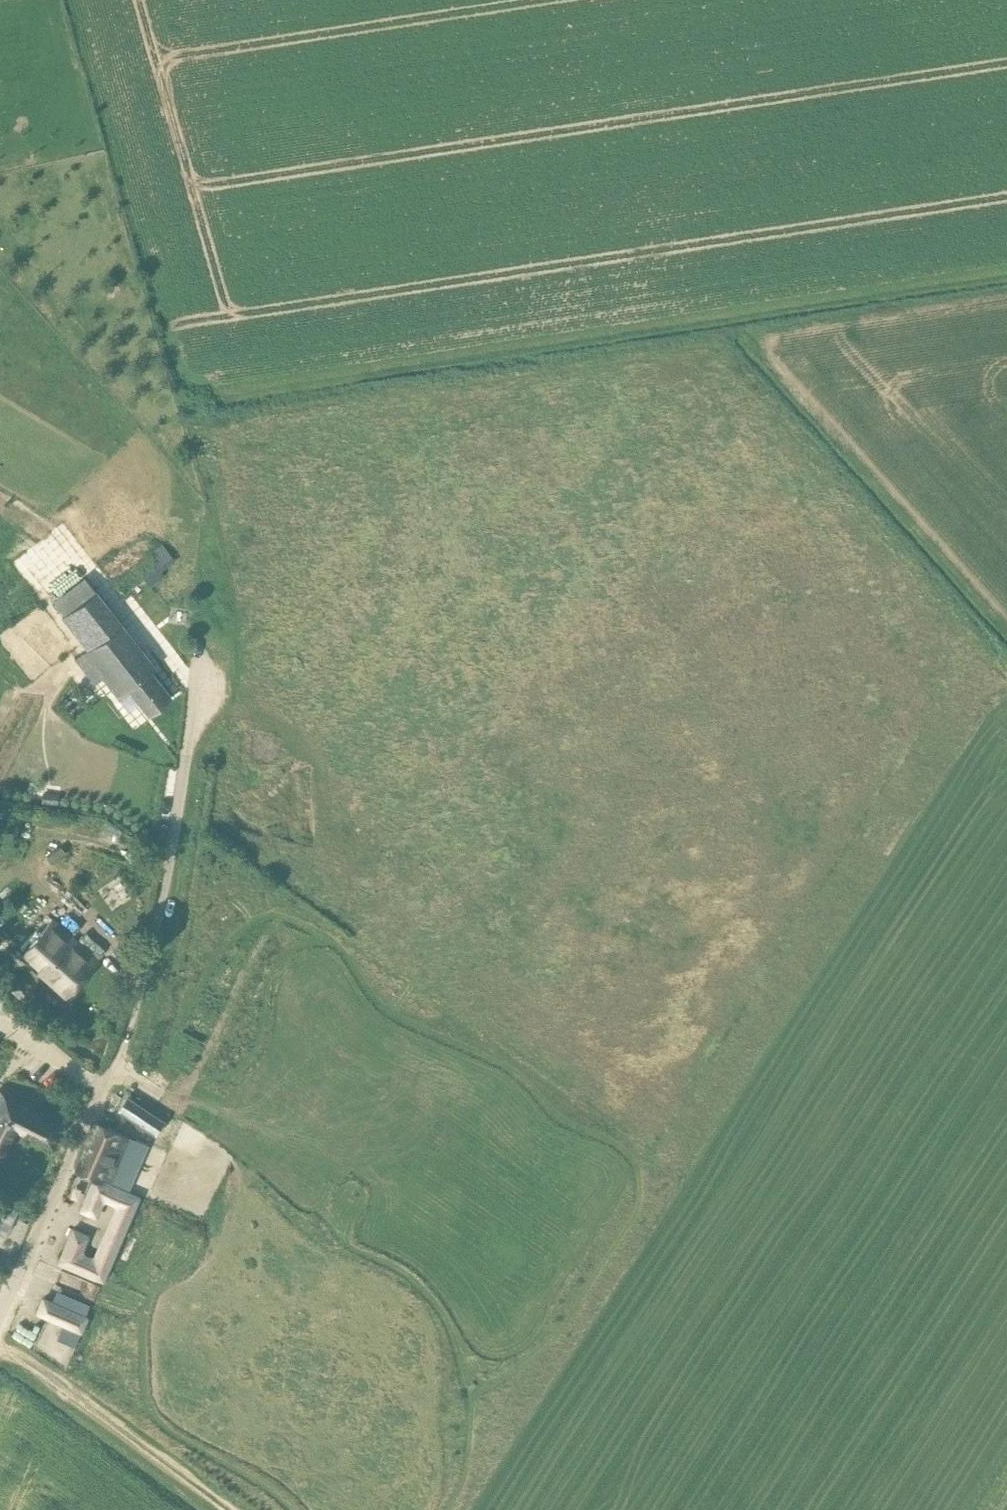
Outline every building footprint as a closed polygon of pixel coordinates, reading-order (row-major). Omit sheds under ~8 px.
[(149,587),(166,574),(162,570),(175,559),(163,544),(117,581),(127,593),(143,579),(149,587)] [(155,666),(86,578),(52,603),(87,649),(83,652),(72,660),(82,673),(93,665),(120,699),(131,691),(149,714),(171,696),(151,670),(155,666)] [(98,961),(53,920),(27,950),(72,991),(98,961)] [(161,1073),(153,1084),(164,1091),(172,1080),(161,1073)] [(16,1129),(52,1147),(64,1122),(1,1090),(0,1092),(0,1160),(16,1129)] [(144,1106),(139,1113),(148,1119),(152,1112),(144,1106)] [(59,1261),(77,1269),(103,1280),(139,1196),(109,1183),(129,1136),(97,1122),(76,1170),(95,1178),(81,1210),(93,1215),(102,1195),(122,1203),(96,1262),(77,1254),(86,1233),(73,1228),(59,1261)] [(37,1312),(56,1320),(81,1331),(88,1316),(43,1297),(37,1312)]
